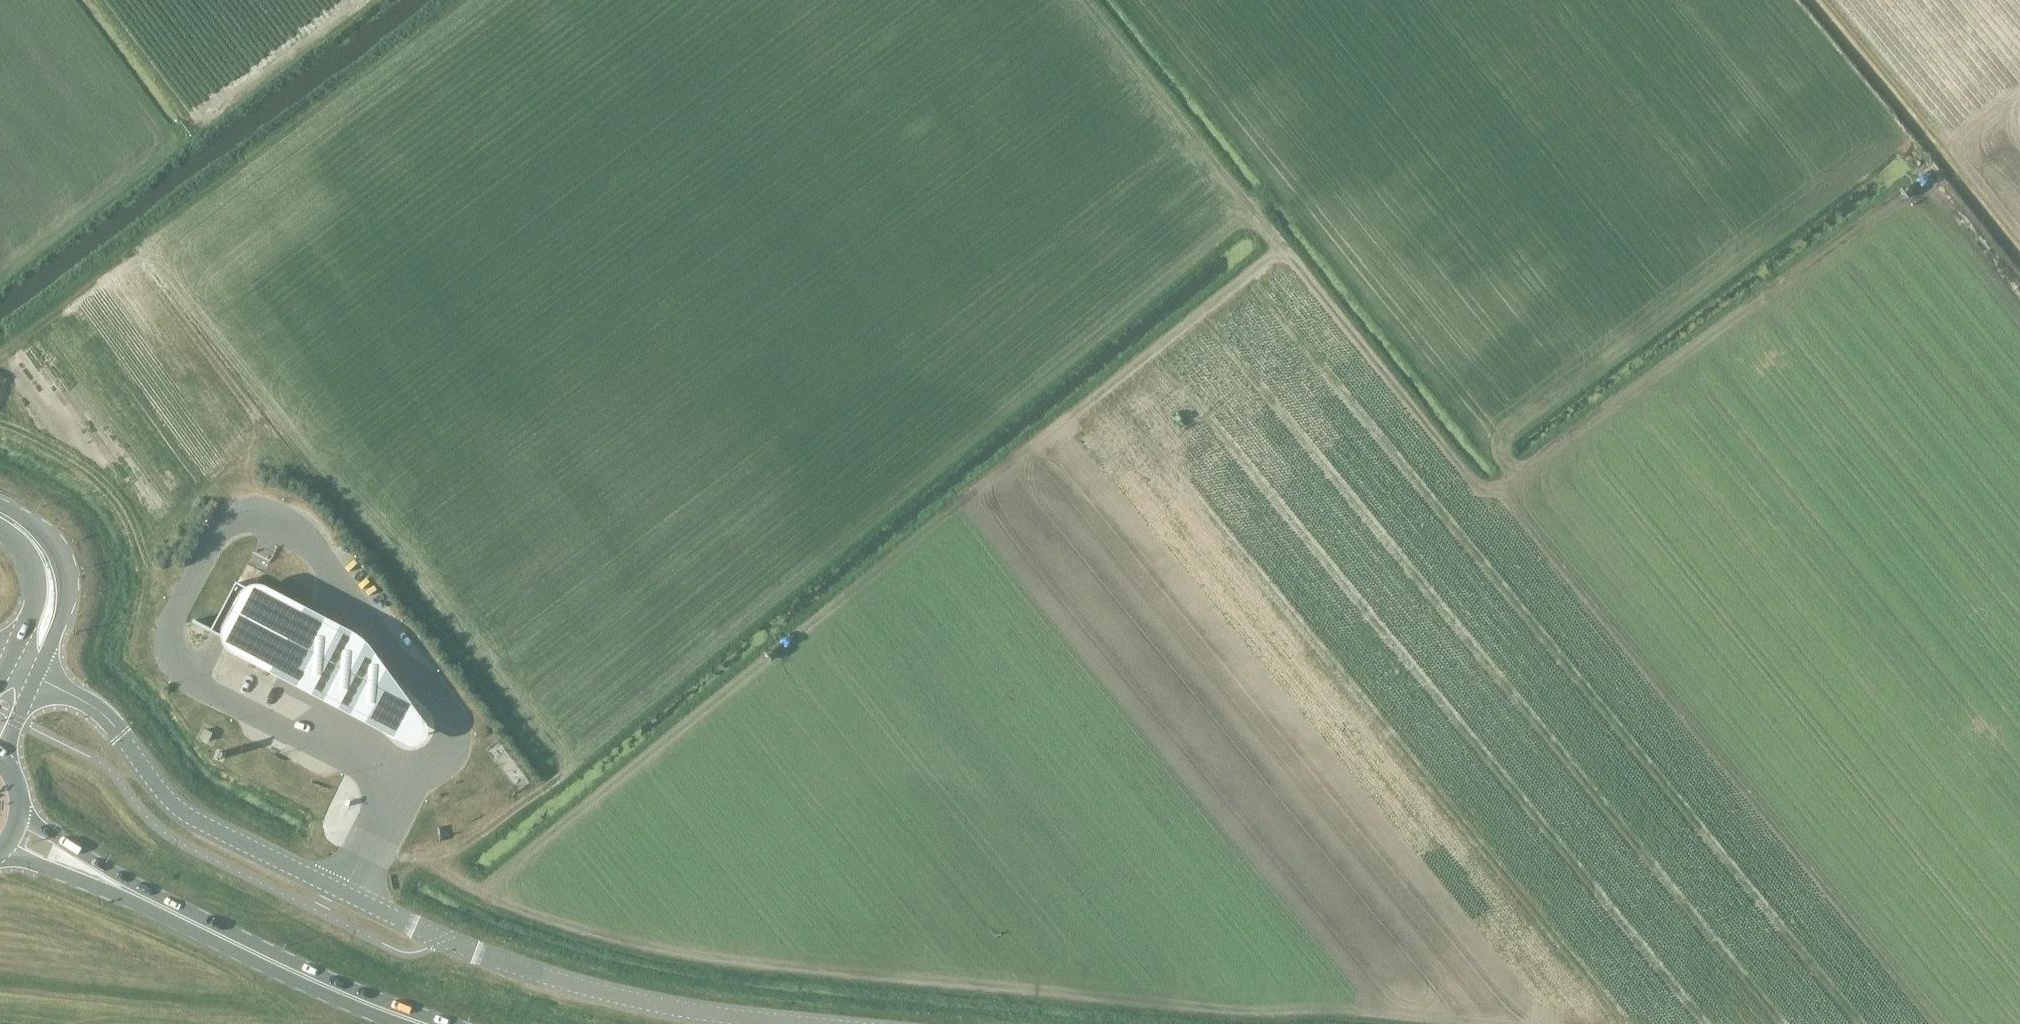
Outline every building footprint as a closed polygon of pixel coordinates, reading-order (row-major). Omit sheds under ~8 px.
[(280,669),(306,620),(252,591),(244,587),(235,582),(209,630),(192,621),(191,622),(209,631),(218,636),(280,669)] [(344,640),(306,620),(280,669),(218,636),(216,643),(219,653),(222,659),(228,663),(265,683),(403,755),(409,756),(415,755),(420,752),(424,745),(424,738),(421,732),(405,711),(367,658),(361,651),(353,645),(344,640)] [(217,737),(214,751),(227,754),(230,740),(217,737)]
